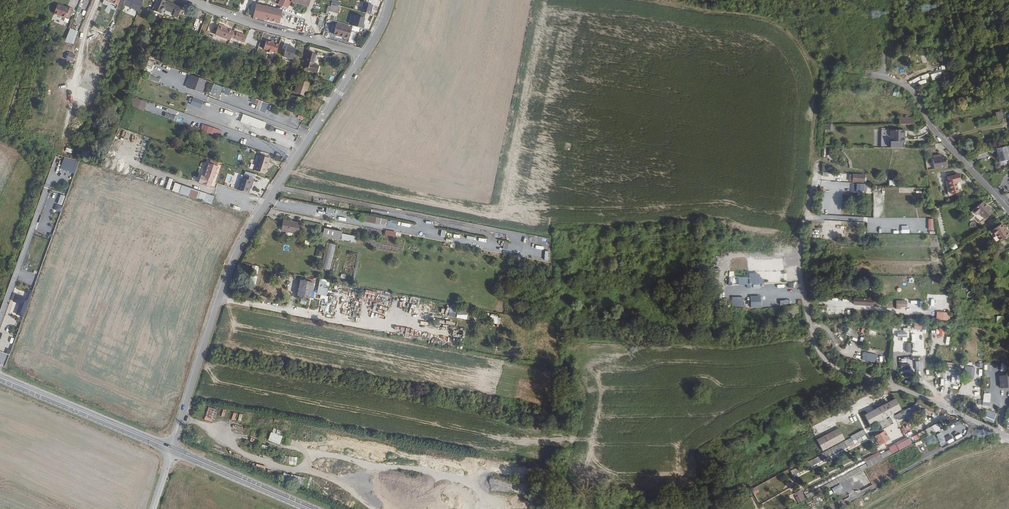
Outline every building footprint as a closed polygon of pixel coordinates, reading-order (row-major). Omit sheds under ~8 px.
[(123,5),(139,12),(143,2),(138,0),(125,0),(123,5)] [(152,11),(159,14),(160,13),(162,12),(163,11),(163,10),(172,14),(171,16),(176,18),(180,9),(165,3),(165,2),(161,0),(157,0),(152,11)] [(361,12),(371,15),(373,6),(364,3),(361,12)] [(57,4),(54,13),(69,18),(73,7),(69,6),(69,7),(66,7),(57,4)] [(330,5),(329,12),(337,14),(339,7),(330,5)] [(258,6),(255,17),(279,23),(282,11),(258,6)] [(352,27),(364,30),(365,26),(363,26),(365,19),(355,16),(352,27)] [(220,24),(215,35),(230,41),(232,37),(235,38),(234,39),(245,43),(247,36),(237,32),(236,33),(233,32),(234,31),(224,27),(225,26),(220,24)] [(336,25),(334,36),(350,40),(352,31),(352,29),(339,26),(336,25)] [(74,44),(78,31),(69,28),(66,42),(74,44)] [(276,54),(279,45),(266,41),(264,50),(267,51),(267,53),(271,54),(272,52),(276,54)] [(293,60),(296,49),(286,47),(284,58),(293,60)] [(321,55),(307,52),(303,70),(317,73),(321,55)] [(153,70),(156,63),(149,60),(146,66),(148,66),(147,67),(153,70)] [(92,62),(90,67),(94,68),(102,72),(104,68),(95,65),(96,63),(92,62)] [(931,73),(932,81),(942,80),(942,72),(931,73)] [(193,76),(188,89),(200,93),(203,85),(207,86),(208,82),(193,76)] [(308,90),(310,83),(301,80),(299,86),(308,90)] [(218,87),(215,86),(211,97),(218,99),(219,95),(221,96),(223,92),(217,90),(218,87)] [(297,94),(306,97),(308,90),(299,86),(297,94)] [(190,105),(200,109),(204,100),(193,96),(190,105)] [(252,98),(251,102),(257,104),(255,109),(265,112),(268,103),(252,98)] [(144,102),(135,99),(132,107),(146,112),(147,108),(143,106),(144,102)] [(176,121),(177,117),(165,113),(164,117),(176,121)] [(267,124),(246,116),(242,125),(247,127),(249,123),(251,124),(251,126),(261,129),(261,128),(264,129),(267,124)] [(211,128),(209,134),(218,137),(220,131),(211,128)] [(1000,150),(1001,156),(1004,157),(1002,160),(1003,163),(1005,162),(1008,164),(1008,163),(1008,148),(1000,150)] [(933,160),(934,170),(948,168),(947,158),(943,159),(942,155),(938,156),(939,159),(933,160)] [(272,159),(261,156),(256,171),(266,175),(272,159)] [(215,180),(220,167),(210,164),(206,177),(203,176),(200,183),(212,187),(215,180)] [(849,174),(849,182),(866,183),(866,174),(849,174)] [(961,182),(959,175),(947,178),(948,183),(961,182)] [(239,191),(249,194),(251,190),(253,183),(255,183),(256,179),(246,176),(245,180),(243,179),(239,191)] [(961,182),(948,183),(951,195),(959,193),(956,183),(961,182)] [(212,204),(214,196),(175,183),(172,191),(212,204)] [(853,183),(853,192),(866,192),(867,184),(853,183)] [(831,212),(832,204),(825,203),(824,211),(831,212)] [(985,221),(993,215),(983,204),(972,214),(975,218),(979,214),(985,221)] [(300,225),(283,222),(282,227),(299,231),(300,225)] [(1003,227),(1002,226),(990,234),(991,235),(1003,227)] [(282,227),(281,232),(298,236),(299,231),(282,227)] [(991,235),(997,244),(1008,236),(1008,234),(1008,232),(1006,233),(1003,227),(991,235)] [(341,239),(342,234),(324,230),(323,235),(341,239)] [(998,246),(1008,239),(1008,236),(997,244),(998,246)] [(321,268),(330,270),(336,245),(328,243),(321,268)] [(738,277),(739,285),(764,284),(764,279),(760,279),(760,272),(749,272),(749,277),(738,277)] [(312,283),(299,280),(296,296),(309,298),(312,283)] [(359,291),(331,285),(325,315),(353,321),(359,291)] [(385,294),(360,289),(354,321),(378,326),(385,294)] [(328,295),(320,294),(316,314),(324,315),(328,295)] [(937,312),(936,320),(949,320),(949,312),(937,312)] [(878,351),(868,357),(877,370),(881,367),(878,363),(884,359),(878,351)] [(909,370),(909,358),(901,357),(900,369),(909,370)] [(917,372),(917,364),(919,364),(919,358),(916,358),(916,360),(911,359),(910,372),(917,372)] [(966,378),(974,378),(975,367),(967,366),(966,378)] [(1000,376),(1000,387),(1008,387),(1008,376),(1000,376)] [(897,399),(866,415),(872,426),(903,410),(897,399)] [(221,418),(223,410),(208,408),(207,415),(221,418)] [(911,413),(909,409),(896,416),(898,420),(906,416),(905,415),(911,413)] [(986,410),(984,416),(995,420),(997,413),(986,410)] [(943,431),(940,425),(912,439),(914,443),(915,442),(916,444),(922,441),(920,438),(926,435),(926,437),(929,435),(929,436),(931,435),(932,436),(932,437),(943,431)] [(846,439),(840,428),(818,440),(824,451),(846,439)] [(855,443),(872,434),(871,433),(867,434),(865,430),(852,437),(852,438),(855,442),(855,443)] [(891,440),(887,432),(877,437),(881,445),(891,440)] [(855,442),(852,438),(821,455),(823,459),(848,446),(855,442)] [(212,440),(211,449),(223,450),(224,441),(212,440)] [(914,445),(911,440),(902,444),(905,450),(914,445)] [(894,455),(900,452),(898,447),(891,450),(894,455)] [(350,448),(349,457),(362,458),(364,449),(350,448)] [(365,451),(364,459),(389,461),(390,454),(365,451)] [(800,503),(892,456),(890,453),(882,457),(881,455),(867,463),(866,462),(857,467),(857,469),(847,474),(846,473),(834,479),(817,488),(818,489),(805,496),(802,490),(795,494),(800,503)] [(305,486),(306,477),(283,473),(282,481),(305,486)] [(413,477),(412,492),(421,493),(422,478),(413,477)]
